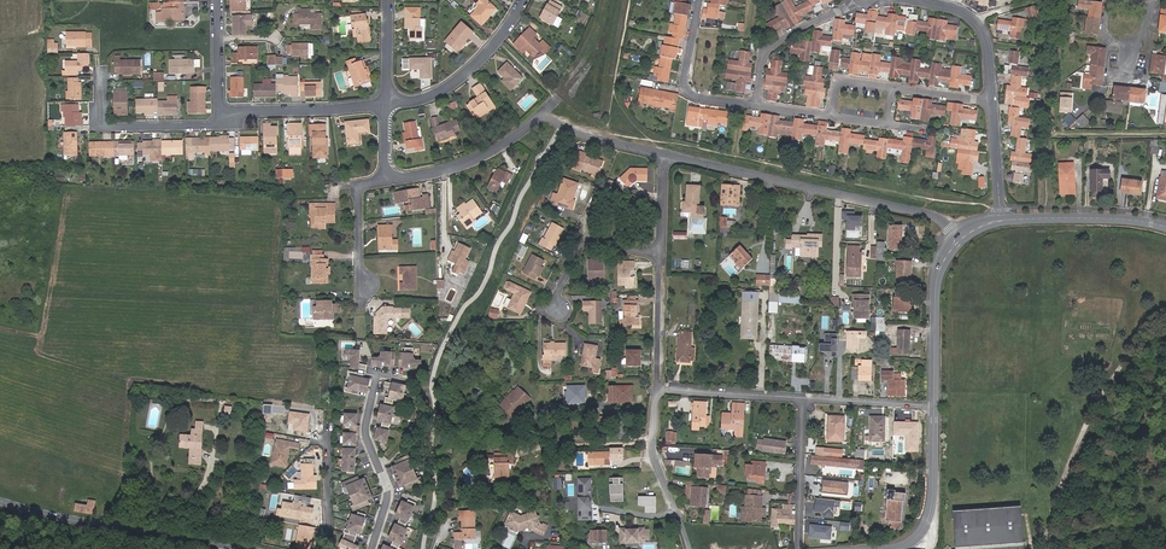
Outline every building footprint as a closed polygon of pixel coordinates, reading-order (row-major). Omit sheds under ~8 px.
[(246,11),(246,0),(233,0),(233,1),(231,1),(232,11),(246,11)] [(476,2),(479,6),(472,15),(481,24),(488,16),(487,14),(494,7),(486,0),(478,0),(476,2)] [(676,14),(688,16),(690,5),(686,4),(686,0),(675,0),(673,13),(676,14)] [(813,9),(809,1),(795,8),(790,0),(787,0),(782,3),(794,23),(801,19),(799,16),(813,9)] [(813,9),(815,12),(822,9),(821,5),(833,0),(809,0),(809,1),(813,9)] [(1100,19),(1102,3),(1079,0),(1078,8),(1089,9),(1088,18),(1100,19)] [(550,1),(543,12),(546,13),(542,20),(552,26),(562,8),(550,1)] [(182,2),(174,2),(174,8),(165,8),(161,8),(161,11),(155,12),(155,20),(172,20),(172,18),(182,18),(182,2)] [(703,8),(701,18),(705,19),(706,17),(717,19),(717,18),(719,11),(720,5),(711,4),(708,3),(707,9),(703,8)] [(785,28),(794,23),(782,3),(774,7),(779,17),(767,24),(771,32),(784,25),(785,28)] [(1034,6),(1026,8),(1029,17),(1037,15),(1034,6)] [(405,28),(409,28),(408,19),(407,13),(416,13),(416,18),(420,18),(420,7),(405,7),(405,28)] [(487,14),(488,16),(495,8),(494,7),(487,14)] [(309,9),(299,9),(300,13),(295,14),(295,23),(312,23),(312,29),(322,28),(321,13),(309,13),(309,9)] [(875,29),(877,16),(877,13),(869,11),(869,15),(857,13),(856,22),(868,24),(866,31),(875,32),(875,29)] [(407,13),(408,19),(409,28),(411,28),(413,28),(413,31),(410,31),(410,38),(422,38),(422,28),(420,28),(420,18),(416,18),(416,13),(407,13)] [(673,33),(672,37),(677,38),(683,39),(688,16),(676,14),(674,24),(671,24),(669,32),(673,33)] [(233,15),(233,35),(246,35),(246,25),(246,15),(233,15)] [(355,29),(353,29),(354,36),(358,36),(359,41),(370,40),(369,29),(367,29),(366,20),(365,15),(362,15),(355,16),(352,16),(352,22),(354,22),(355,29)] [(889,18),(877,16),(875,29),(883,30),(884,26),(887,27),(886,34),(895,35),(896,30),(897,25),(898,16),(889,15),(889,18)] [(909,18),(898,16),(897,25),(906,26),(908,27),(907,34),(916,35),(916,30),(918,20),(918,16),(910,15),(909,18)] [(1085,33),(1098,34),(1100,19),(1088,18),(1087,18),(1085,33)] [(929,22),(918,20),(916,30),(928,32),(927,38),(936,39),(938,20),(930,19),(929,22)] [(1022,20),(1014,19),(1013,23),(998,20),(997,29),(1012,32),(1011,38),(1019,39),(1022,20)] [(836,20),(833,37),(833,39),(842,40),(843,33),(854,35),(855,26),(844,24),(844,21),(836,20)] [(947,22),(938,20),(936,39),(944,41),(945,34),(956,35),(958,27),(946,25),(947,22)] [(462,22),(450,36),(453,38),(448,43),(458,53),(463,48),(460,45),(464,41),(465,42),(474,32),(462,22)] [(514,43),(520,49),(524,46),(527,49),(531,53),(537,51),(541,50),(544,48),(533,37),(536,33),(531,27),(514,43)] [(814,31),(812,42),(810,50),(820,51),(821,45),(832,46),(832,44),(833,39),(833,37),(821,36),(822,32),(814,31)] [(76,47),(85,47),(85,33),(66,33),(66,45),(76,45),(76,47)] [(672,37),(668,36),(666,46),(662,45),(660,57),(661,57),(673,59),(676,60),(677,52),(680,53),(681,49),(675,47),(677,38),(672,37)] [(551,47),(543,40),(539,43),(544,48),(541,50),(544,54),(551,47)] [(810,50),(812,42),(804,41),(803,45),(792,43),(790,52),(801,54),(800,60),(809,62),(810,50)] [(302,55),(309,55),(308,43),(292,43),(291,45),(288,44),(288,55),(291,55),(292,56),(302,55)] [(1092,54),(1091,65),(1104,66),(1106,49),(1097,47),(1088,46),(1087,54),(1092,54)] [(258,48),(239,48),(239,54),(234,54),(235,62),(240,62),(240,60),(259,60),(258,48)] [(850,68),(851,59),(840,57),(840,51),(831,49),(829,68),(837,70),(838,67),(850,68)] [(748,63),(750,52),(741,51),(740,61),(729,60),(727,69),(750,72),(752,63),(748,63)] [(1012,75),(1022,76),(1028,77),(1029,68),(1018,67),(1019,52),(1011,51),(1008,66),(1005,65),(1004,74),(1012,75)] [(852,52),(851,59),(850,68),(849,71),(858,73),(858,70),(870,71),(871,62),(860,60),(861,54),(852,52)] [(872,54),(871,62),(870,71),(869,73),(878,75),(879,72),(890,73),(891,63),(880,62),(881,55),(872,54)] [(77,63),(69,63),(65,63),(65,71),(65,72),(67,72),(67,76),(77,76),(77,72),(77,68),(82,68),(87,68),(86,55),(77,55),(77,63)] [(1162,82),(1165,83),(1165,58),(1165,57),(1153,55),(1151,73),(1163,74),(1162,82)] [(347,61),(348,66),(357,62),(356,57),(347,61)] [(668,83),(673,59),(661,57),(658,67),(655,67),(654,75),(657,75),(656,80),(668,83)] [(892,57),(891,63),(890,73),(889,76),(898,78),(899,74),(910,76),(911,66),(900,65),(901,58),(892,57)] [(194,59),(169,59),(170,71),(194,71),(194,59)] [(428,59),(411,59),(410,69),(421,69),(421,78),(431,78),(431,59),(428,59)] [(912,59),(911,66),(910,76),(909,79),(918,81),(919,77),(930,79),(931,69),(920,67),(921,61),(912,59)] [(141,73),(141,60),(115,60),(115,72),(121,72),(121,73),(141,73)] [(361,83),(362,85),(371,82),(369,76),(371,75),(368,66),(366,67),(364,60),(361,61),(365,70),(366,69),(368,74),(366,75),(368,80),(361,83)] [(766,80),(786,82),(787,74),(780,73),(782,62),(773,60),(771,71),(768,71),(766,80)] [(357,62),(348,66),(356,87),(362,85),(361,83),(368,80),(366,75),(368,74),(366,69),(365,70),(361,61),(357,62)] [(509,82),(506,85),(511,90),(523,79),(508,64),(499,72),(506,79),(509,82)] [(939,81),(950,83),(952,70),(943,69),(942,74),(940,73),(941,65),(932,64),(931,69),(930,79),(929,83),(938,84),(939,81)] [(1104,66),(1091,65),(1090,76),(1084,75),(1083,89),(1090,90),(1091,84),(1102,85),(1104,66)] [(804,85),(806,85),(823,88),(825,79),(821,78),(823,67),(814,66),(813,77),(805,76),(804,85)] [(952,70),(950,83),(949,86),(958,87),(959,84),(969,86),(971,76),(960,74),(961,68),(952,66),(952,70)] [(750,72),(727,69),(726,78),(737,79),(736,85),(727,84),(726,89),(735,90),(744,91),(746,80),(749,81),(750,72)] [(154,73),(154,81),(164,81),(164,73),(154,73)] [(1021,87),(1022,76),(1012,75),(1011,86),(1008,86),(1006,95),(1009,95),(1026,98),(1027,88),(1021,87)] [(285,79),(277,79),(277,86),(277,92),(286,92),(289,92),(289,95),(293,95),(293,97),(299,97),(298,78),(289,78),(289,76),(285,76),(285,79)] [(232,92),(232,99),(244,98),(244,78),(239,78),(233,78),(232,92)] [(68,91),(68,100),(80,100),(79,83),(77,82),(77,79),(68,79),(68,91)] [(785,91),(786,82),(766,80),(765,88),(769,89),(767,100),(776,101),(778,90),(785,91)] [(321,83),(301,82),(301,91),(305,91),(305,96),(321,96),(321,83)] [(487,106),(489,110),(495,106),(480,83),(472,88),(478,98),(467,105),(471,111),(474,109),(477,113),(487,106)] [(823,88),(806,85),(805,94),(812,95),(810,107),(819,108),(820,96),(824,97),(825,88),(823,88)] [(118,105),(118,114),(128,114),(127,92),(127,86),(115,87),(115,92),(115,105),(118,105)] [(204,86),(192,86),(192,102),(192,114),(205,114),(204,86)] [(277,92),(277,86),(271,86),(264,86),(255,86),(255,98),(277,98),(277,92)] [(679,94),(641,86),(637,104),(643,106),(644,102),(652,104),(653,101),(664,103),(663,106),(671,108),(670,112),(675,113),(679,94)] [(1130,88),(1114,86),(1113,99),(1114,99),(1122,100),(1128,101),(1130,88)] [(1130,88),(1128,101),(1144,103),(1146,90),(1130,88)] [(1028,98),(1026,98),(1009,95),(1008,104),(1012,105),(1010,116),(1019,117),(1020,106),(1027,107),(1028,98)] [(158,100),(158,98),(137,98),(137,112),(145,112),(154,112),(158,112),(158,100)] [(921,119),(923,100),(914,98),(914,102),(899,100),(898,109),(912,111),(911,117),(921,119)] [(1121,108),(1122,100),(1114,99),(1113,102),(1105,101),(1105,107),(1121,108)] [(158,112),(158,114),(177,114),(177,100),(158,100),(158,112)] [(932,101),(923,100),(921,119),(930,120),(930,114),(945,116),(947,107),(931,104),(932,101)] [(458,108),(456,102),(448,105),(450,111),(458,108)] [(963,106),(949,103),(948,110),(953,111),(951,123),(960,124),(961,118),(976,120),(977,111),(962,109),(963,106)] [(75,125),(75,126),(82,126),(82,121),(80,120),(80,116),(77,116),(77,113),(77,106),(65,106),(65,113),(62,113),(62,117),(63,117),(63,125),(75,125)] [(476,119),(489,110),(487,106),(477,113),(474,109),(471,111),(476,119)] [(705,109),(689,107),(687,121),(698,123),(697,127),(702,128),(703,120),(705,109)] [(728,112),(705,109),(703,120),(708,120),(708,124),(716,125),(716,122),(727,123),(728,112)] [(745,115),(743,129),(749,130),(750,125),(760,127),(759,133),(768,135),(771,115),(762,114),(762,117),(751,116),(745,115)] [(1066,122),(1069,126),(1076,120),(1072,116),(1070,114),(1063,119),(1066,122)] [(1086,118),(1083,114),(1076,120),(1079,124),(1081,126),(1083,126),(1088,121),(1086,118)] [(780,116),(771,115),(768,135),(777,136),(778,129),(793,132),(794,122),(779,120),(780,116)] [(1029,119),(1019,117),(1010,116),(1009,125),(1013,125),(1011,136),(1018,137),(1020,138),(1022,127),(1028,128),(1029,119)] [(449,134),(455,132),(460,130),(457,121),(440,127),(438,118),(434,119),(436,129),(439,138),(443,137),(444,140),(451,138),(450,137),(449,134)] [(817,135),(818,125),(803,123),(803,120),(794,118),(794,122),(793,132),(792,138),(801,139),(802,133),(817,135)] [(369,120),(346,122),(347,144),(359,143),(358,133),(370,132),(369,120)] [(416,122),(405,124),(409,149),(417,148),(418,151),(425,149),(424,141),(419,142),(416,122)] [(301,123),(289,123),(290,146),(301,146),(301,123)] [(265,147),(277,147),(277,127),(270,127),(270,124),(264,124),(265,147)] [(318,127),(318,125),(311,125),(311,135),(314,135),(315,152),(320,152),(320,157),(329,157),(328,145),(326,145),(326,138),(325,128),(318,127)] [(826,126),(818,125),(817,135),(816,144),(824,146),(825,139),(840,141),(842,132),(826,129),(826,126)] [(842,128),(842,132),(840,141),(839,152),(847,153),(849,142),(864,145),(865,139),(865,135),(850,133),(850,130),(842,128)] [(957,148),(959,149),(976,151),(978,142),(974,142),(976,131),(967,130),(965,141),(958,139),(957,148)] [(76,132),(63,132),(63,155),(76,155),(76,132)] [(259,149),(259,137),(241,137),(241,150),(259,149)] [(889,139),(888,148),(903,150),(901,161),(910,162),(912,148),(913,138),(905,137),(904,141),(889,139)] [(913,138),(912,148),(927,150),(926,156),(935,157),(938,138),(929,137),(929,140),(913,138)] [(1027,139),(1020,138),(1018,137),(1015,153),(1012,153),(1011,161),(1012,161),(1030,164),(1032,155),(1025,153),(1027,139)] [(199,140),(186,141),(186,152),(210,152),(210,151),(210,138),(199,138),(199,140)] [(229,138),(210,138),(210,151),(229,151),(229,138)] [(880,142),(865,139),(864,145),(864,148),(878,150),(877,157),(886,159),(888,148),(889,139),(881,138),(880,142)] [(113,140),(88,140),(88,153),(113,154),(113,152),(113,140)] [(133,140),(113,140),(113,152),(133,152),(133,140)] [(142,144),(137,144),(137,158),(142,157),(142,155),(152,155),(161,155),(161,142),(142,142),(142,144)] [(183,142),(161,142),(161,155),(182,155),(183,142)] [(976,151),(959,149),(958,157),(965,158),(963,173),(972,174),(974,160),(977,160),(978,151),(976,151)] [(592,161),(593,160),(584,157),(585,154),(578,152),(572,168),(580,171),(580,169),(599,175),(602,165),(592,161)] [(1032,164),(1030,164),(1012,161),(1011,170),(1015,170),(1013,181),(1022,183),(1024,172),(1030,173),(1032,164)] [(1073,163),(1059,164),(1060,194),(1075,193),(1073,163)] [(631,169),(620,179),(627,187),(636,180),(646,180),(647,170),(631,169)] [(1109,170),(1094,170),(1094,179),(1091,179),(1091,191),(1103,191),(1103,179),(1109,179),(1109,170)] [(504,177),(498,175),(496,173),(489,188),(497,192),(502,181),(508,184),(512,175),(506,173),(506,174),(504,177)] [(1160,178),(1157,198),(1165,199),(1165,179),(1161,178),(1160,178)] [(578,184),(563,179),(558,194),(556,202),(555,204),(572,210),(575,201),(572,200),(578,184)] [(1142,181),(1123,179),(1122,192),(1141,194),(1142,181)] [(734,185),(723,184),(722,204),(733,205),(734,185)] [(705,212),(705,211),(704,208),(699,208),(700,187),(687,186),(686,204),(683,203),(683,213),(691,214),(699,214),(703,214),(705,212)] [(417,190),(395,194),(397,203),(409,201),(411,210),(429,207),(427,195),(424,196),(424,198),(420,199),(419,194),(418,194),(417,190)] [(469,206),(467,204),(466,203),(459,208),(461,212),(465,217),(461,219),(466,226),(476,219),(474,217),(484,210),(477,200),(469,206)] [(497,213),(500,208),(494,204),(491,209),(497,213)] [(318,223),(318,228),(325,228),(325,222),(334,222),(334,211),(326,211),(326,205),(315,206),(309,206),(309,211),(309,219),(315,218),(316,223),(318,223)] [(485,213),(484,210),(474,217),(476,219),(485,213)] [(862,227),(862,216),(854,216),(854,213),(842,213),(842,220),(848,221),(848,231),(855,231),(855,227),(862,227)] [(704,225),(704,220),(703,220),(703,214),(691,214),(691,219),(690,233),(704,234),(704,225)] [(309,229),(318,228),(318,223),(316,223),(315,218),(309,219),(309,229)] [(727,218),(719,218),(719,227),(726,228),(727,218)] [(477,221),(476,219),(466,226),(468,228),(477,221)] [(561,227),(551,222),(544,239),(541,238),(539,243),(550,249),(552,243),(553,244),(557,236),(556,236),(561,227)] [(899,237),(900,227),(890,226),(889,248),(901,249),(901,237),(899,237)] [(380,227),(380,237),(382,237),(382,249),(399,249),(399,240),(393,240),(392,227),(380,227)] [(822,235),(809,234),(808,236),(793,235),(793,240),(792,247),(801,247),(801,256),(818,256),(818,246),(821,246),(822,235)] [(460,242),(456,251),(451,261),(458,265),(463,267),(462,269),(466,272),(471,261),(466,259),(471,248),(460,242)] [(885,243),(877,242),(877,247),(877,254),(885,254),(887,254),(887,248),(885,248),(885,243)] [(745,252),(746,251),(741,246),(733,253),(739,259),(735,263),(741,270),(753,259),(748,253),(748,254),(745,252)] [(859,247),(848,247),(847,277),(860,277),(861,253),(859,253),(859,247)] [(313,252),(313,284),(326,284),(326,273),(328,273),(328,270),(325,270),(325,260),(324,260),(323,255),(322,255),(316,255),(315,252),(313,252)] [(739,259),(733,253),(729,256),(735,263),(739,259)] [(544,260),(532,254),(522,273),(534,279),(536,275),(537,275),(542,266),(541,265),(544,260)] [(591,282),(603,282),(602,260),(588,261),(589,275),(590,275),(591,282)] [(911,262),(897,261),(896,283),(910,283),(911,262)] [(627,266),(627,262),(617,262),(618,285),(624,285),(634,285),(634,277),(631,277),(631,271),(634,271),(634,266),(627,266)] [(459,275),(462,269),(457,267),(458,265),(456,264),(453,271),(459,275)] [(401,266),(401,273),(404,273),(404,283),(401,283),(401,289),(416,289),(416,266),(401,266)] [(603,286),(603,282),(591,282),(590,275),(589,275),(589,287),(603,286)] [(757,275),(757,286),(765,286),(770,286),(770,276),(765,276),(757,275)] [(530,293),(509,283),(506,289),(514,294),(511,300),(508,307),(520,312),(524,304),(525,304),(530,293)] [(759,293),(758,293),(756,337),(743,337),(745,292),(743,292),(741,340),(758,341),(759,293)] [(756,337),(758,293),(745,292),(743,337),(756,337)] [(778,301),(778,293),(770,292),(769,301),(776,301),(778,301)] [(904,293),(896,293),(895,298),(894,298),(894,312),(911,312),(911,300),(904,300),(905,297),(904,297),(904,293)] [(869,297),(853,296),(853,308),(855,308),(854,319),(868,320),(869,297)] [(332,309),(339,309),(339,304),(332,304),(332,301),(318,301),(318,307),(318,311),(314,311),(315,319),(333,319),(333,312),(332,312),(332,309)] [(601,301),(584,302),(584,311),(589,311),(590,323),(601,323),(601,301)] [(623,301),(623,306),(625,306),(625,319),(623,319),(620,319),(619,326),(625,326),(625,324),(637,324),(638,315),(638,301),(635,301),(627,301),(623,301)] [(384,307),(380,311),(380,313),(379,315),(377,315),(376,333),(389,334),(389,320),(391,318),(403,318),(403,309),(396,309),(394,307),(384,307)] [(412,318),(412,309),(403,309),(403,318),(412,318)] [(499,310),(491,309),(489,317),(497,319),(499,310)] [(884,323),(876,323),(876,331),(875,335),(879,335),(879,331),(884,331),(884,323)] [(692,331),(681,331),(681,336),(679,336),(678,352),(680,352),(680,361),(686,362),(686,359),(691,360),(692,331)] [(910,332),(898,331),(897,348),(892,348),(892,353),(909,353),(910,332)] [(837,357),(838,334),(825,333),(824,343),(820,343),(819,351),(831,351),(831,356),(837,357)] [(585,344),(583,355),(585,355),(583,366),(593,368),(592,372),(598,373),(600,359),(595,358),(597,346),(585,344)] [(566,345),(544,345),(544,357),(545,366),(549,366),(549,362),(549,357),(559,357),(566,357),(566,345)] [(798,347),(779,346),(778,358),(794,359),(794,360),(803,360),(804,349),(798,349),(798,347)] [(353,368),(359,368),(366,370),(367,365),(359,364),(360,351),(347,350),(347,359),(353,359),(353,368)] [(641,351),(627,350),(627,365),(640,366),(641,351)] [(395,366),(396,353),(382,352),(382,359),(373,358),(373,365),(395,366)] [(421,368),(421,361),(413,361),(413,354),(400,354),(399,366),(421,368)] [(858,371),(853,371),(853,378),(859,378),(859,380),(871,380),(871,360),(862,360),(861,366),(858,367),(858,368),(858,371)] [(350,377),(349,382),(368,386),(370,380),(361,379),(362,375),(348,372),(347,376),(350,377)] [(902,374),(893,374),(893,379),(889,379),(888,395),(904,396),(904,380),(901,380),(902,374)] [(390,388),(389,391),(404,394),(406,386),(385,381),(384,386),(390,388)] [(368,386),(349,382),(348,388),(345,388),(344,392),(358,395),(359,390),(367,392),(368,386)] [(632,386),(610,387),(610,393),(608,393),(608,402),(615,402),(615,401),(632,401),(632,386)] [(531,399),(519,389),(515,394),(527,403),(531,399)] [(404,394),(389,391),(388,398),(386,397),(385,402),(395,404),(396,401),(402,402),(404,394)] [(501,407),(514,393),(512,391),(499,406),(501,407)] [(501,407),(513,417),(522,407),(523,408),(527,403),(515,394),(514,393),(501,407)] [(395,404),(385,402),(384,406),(382,406),(380,413),(393,416),(395,404)] [(704,426),(705,417),(706,403),(695,402),(693,429),(700,430),(700,426),(704,426)] [(730,416),(730,414),(723,414),(722,429),(736,430),(735,436),(743,437),(745,405),(734,404),(733,414),(733,417),(730,416)] [(393,416),(380,413),(378,420),(382,421),(381,425),(390,427),(393,416)] [(356,426),(357,415),(346,415),(345,426),(351,426),(351,430),(360,430),(360,426),(356,426)] [(180,440),(189,441),(201,443),(203,428),(204,417),(196,416),(195,425),(195,427),(191,426),(191,429),(181,428),(180,440)] [(844,417),(829,416),(828,440),(843,440),(844,417)] [(884,417),(871,417),(870,440),(884,441),(884,417)] [(316,444),(320,420),(311,419),(307,442),(316,444)] [(390,427),(381,425),(381,429),(378,429),(376,440),(387,442),(390,427)] [(344,445),(356,445),(356,435),(359,435),(360,430),(351,430),(351,434),(345,434),(344,445)] [(298,439),(276,435),(271,461),(284,463),(288,444),(297,446),(298,439)] [(765,440),(758,440),(757,449),(784,452),(785,442),(765,439),(765,440)] [(189,441),(188,452),(200,453),(201,443),(189,441)] [(816,455),(829,456),(829,449),(816,447),(816,455)] [(355,461),(355,450),(344,449),(343,460),(355,461)] [(609,453),(593,453),(594,465),(609,465),(609,461),(622,461),(622,449),(609,449),(609,453)] [(855,459),(863,460),(865,450),(856,449),(855,459)] [(200,453),(188,452),(187,459),(199,460),(200,453)] [(501,457),(493,457),(494,475),(509,474),(508,469),(508,463),(510,463),(512,463),(512,457),(506,457),(505,453),(501,453),(501,457)] [(724,456),(699,454),(697,467),(699,467),(699,475),(710,476),(711,463),(723,464),(724,456)] [(820,461),(819,465),(863,469),(863,461),(812,455),(812,460),(820,461)] [(410,461),(412,460),(411,456),(396,462),(397,466),(393,468),(400,486),(405,485),(407,489),(422,482),(420,478),(417,479),(410,461)] [(354,472),(355,461),(343,460),(343,471),(354,472)] [(748,473),(750,473),(749,479),(758,480),(758,483),(764,483),(765,462),(756,461),(756,465),(753,465),(750,464),(748,464),(747,465),(746,471),(748,473)] [(343,484),(345,488),(348,487),(355,505),(352,506),(354,510),(369,504),(367,500),(372,498),(364,480),(360,482),(358,478),(343,484)] [(621,478),(610,479),(611,502),(624,502),(623,485),(621,485),(621,478)] [(585,481),(577,481),(578,510),(577,510),(578,520),(591,520),(590,503),(588,498),(590,497),(589,495),(589,487),(590,487),(590,479),(585,479),(585,481)] [(849,483),(824,480),(822,492),(847,495),(849,483)] [(727,494),(727,486),(718,486),(717,493),(727,494)] [(693,487),(686,487),(685,497),(691,498),(690,504),(707,505),(708,488),(693,487)] [(895,490),(888,489),(887,499),(888,499),(886,520),(891,521),(890,527),(900,528),(900,522),(901,522),(903,501),(905,501),(906,493),(895,492),(895,490)] [(743,507),(743,512),(747,512),(746,520),(760,521),(760,513),(761,508),(761,496),(748,495),(747,507),(743,507)] [(834,513),(835,500),(816,498),(814,511),(834,513)] [(87,505),(76,504),(75,511),(95,514),(97,502),(88,500),(87,505)] [(403,502),(397,516),(401,518),(399,522),(407,525),(416,504),(409,500),(407,504),(403,502)] [(1021,509),(953,512),(955,548),(975,548),(1023,546),(1021,509)] [(778,522),(794,523),(794,516),(790,516),(791,511),(783,510),(772,510),(771,525),(777,526),(778,522)] [(460,533),(457,532),(457,539),(461,539),(474,539),(475,511),(460,511),(460,521),(461,521),(461,529),(462,529),(462,533),(460,533)] [(511,512),(505,525),(511,528),(513,525),(519,528),(519,531),(525,529),(527,530),(532,528),(534,531),(536,530),(545,534),(549,525),(542,522),(540,520),(539,517),(537,518),(534,516),(521,517),(511,512)] [(358,517),(353,516),(349,530),(351,531),(349,535),(357,537),(358,533),(361,534),(366,515),(359,513),(358,517)] [(405,529),(407,525),(399,522),(397,526),(396,525),(390,539),(394,541),(390,548),(385,546),(384,548),(399,548),(408,531),(405,529)] [(840,530),(849,530),(850,522),(840,522),(840,530)] [(511,528),(510,529),(518,533),(519,531),(519,528),(513,525),(511,528)] [(830,540),(831,527),(810,525),(809,537),(830,540)] [(644,529),(620,529),(621,543),(644,543),(644,541),(649,541),(649,530),(644,530),(644,529)] [(591,542),(591,531),(587,534),(587,541),(592,546),(602,546),(601,542),(591,542)] [(601,542),(601,531),(591,531),(591,542),(601,542)] [(850,531),(837,531),(837,541),(850,541),(850,531)] [(503,546),(510,548),(514,536),(507,533),(503,546)] [(341,546),(347,548),(358,548),(359,548),(354,546),(357,537),(349,535),(346,534),(344,540),(341,546)] [(461,539),(457,539),(455,539),(451,539),(451,544),(454,544),(454,548),(461,548),(461,539)]
